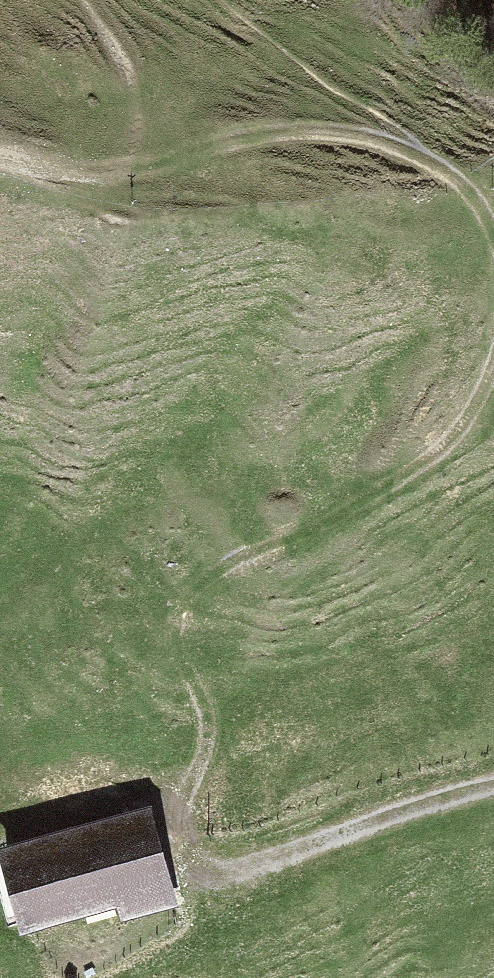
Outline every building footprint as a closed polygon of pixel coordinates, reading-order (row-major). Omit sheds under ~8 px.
[(143,800),(0,848),(28,932),(127,899),(134,919),(178,904),(143,800)]
